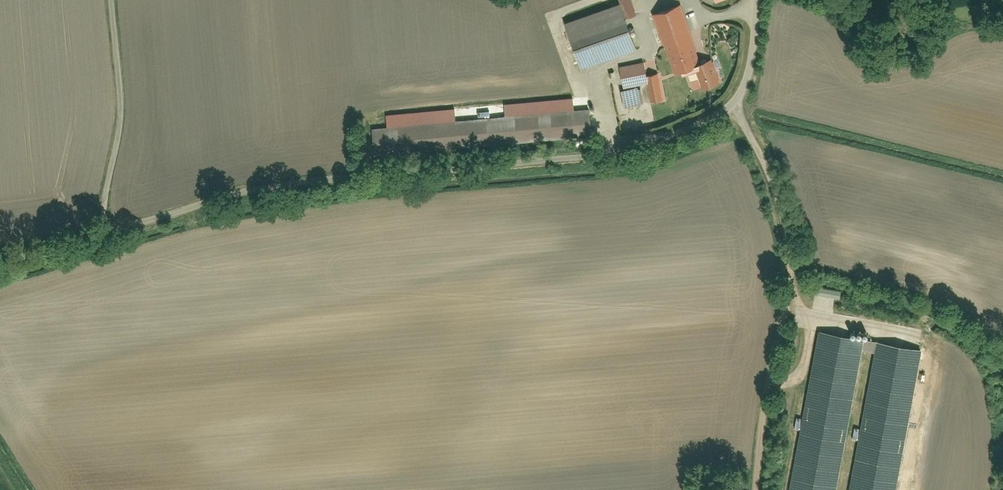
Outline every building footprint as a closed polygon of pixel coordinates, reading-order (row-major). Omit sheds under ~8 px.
[(635,0),(623,0),(624,4),(629,17),(639,13),(635,0)] [(683,3),(656,13),(677,72),(689,68),(704,63),(683,3)] [(624,4),(568,23),(584,68),(640,49),(629,17),(624,4)] [(706,87),(723,81),(715,59),(704,63),(689,68),(696,86),(705,83),(706,87)] [(647,62),(623,67),(627,87),(651,82),(650,75),(647,62)] [(655,100),(666,98),(662,73),(650,75),(651,82),(655,100)] [(641,86),(625,89),(628,106),(645,102),(641,86)] [(590,107),(374,127),(377,153),(592,133),(590,107)] [(820,288),(820,296),(843,297),(843,289),(820,288)] [(816,331),(789,489),(833,489),(859,338),(816,331)] [(875,341),(850,489),(894,489),(918,349),(875,341)]
